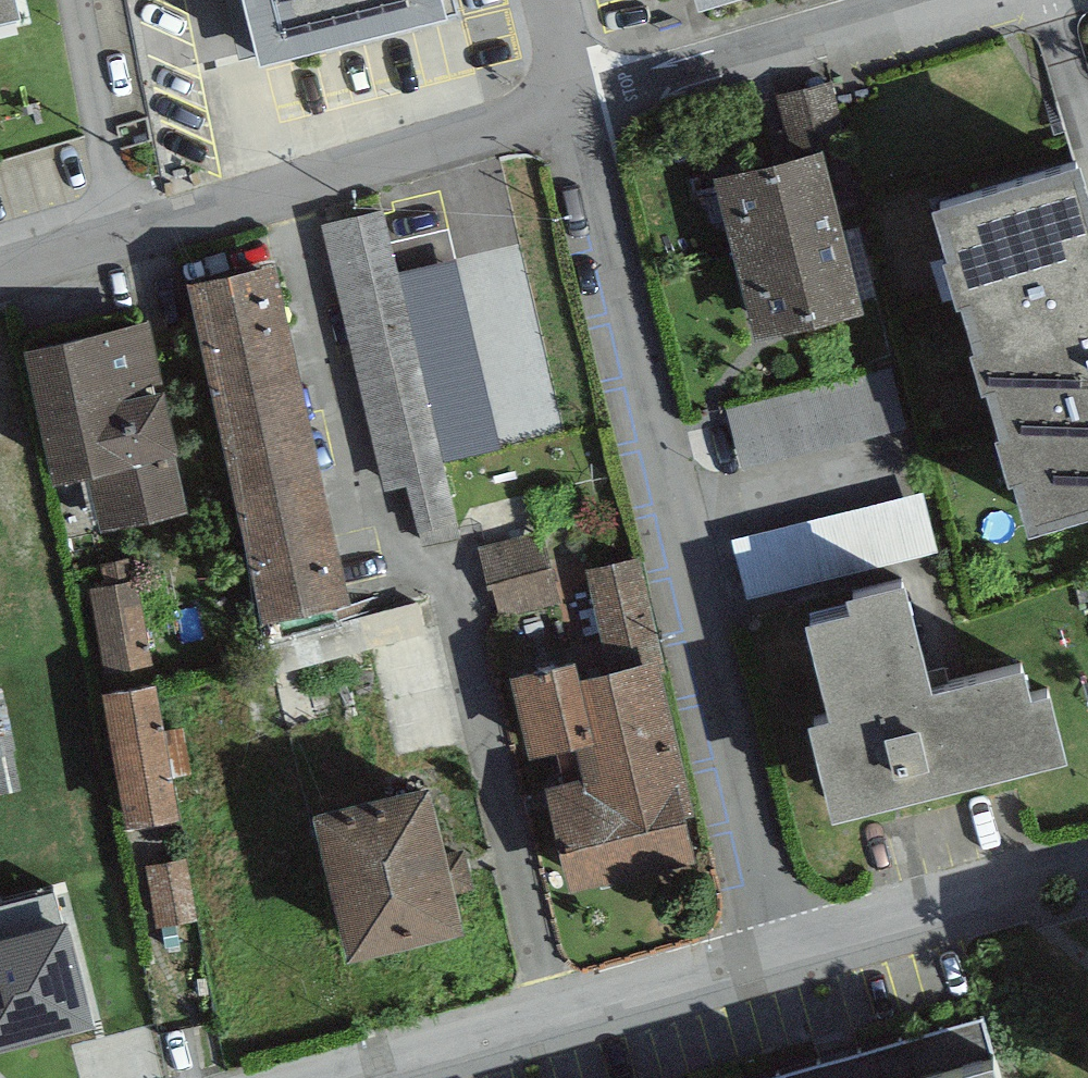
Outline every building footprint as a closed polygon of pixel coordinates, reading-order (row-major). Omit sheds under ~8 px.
[(261,41),(424,0),(250,0),(261,41)] [(823,140),(715,168),(736,250),(844,223),(823,140)] [(1031,508),(1087,492),(1087,162),(1081,140),(935,183),(1031,508)] [(322,225),(389,495),(417,489),(431,546),(472,536),(390,208),(322,225)] [(844,223),(736,250),(757,329),(864,299),(844,223)] [(188,274),(266,615),(351,595),(273,254),(188,274)] [(150,312),(27,338),(56,468),(87,461),(100,520),(184,502),(172,445),(179,443),(150,312)] [(741,409),(754,462),(915,420),(902,368),(741,409)] [(924,487),(731,536),(746,596),(939,548),(924,487)] [(490,545),(508,607),(579,586),(561,524),(490,545)] [(851,592),(807,603),(830,698),(808,703),(832,799),(1069,740),(1051,672),(1033,679),(1025,647),(933,670),(906,562),(848,577),(851,592)] [(93,584),(104,682),(158,675),(138,576),(93,584)] [(375,629),(406,765),(461,753),(430,616),(375,629)] [(513,667),(563,884),(708,851),(661,647),(579,666),(576,653),(513,667)] [(104,682),(123,817),(177,810),(158,675),(104,682)] [(316,801),(350,946),(465,919),(431,774),(316,801)] [(0,887),(0,1043),(103,1017),(65,871),(0,887)] [(193,874),(157,878),(164,937),(200,933),(193,874)] [(864,1077),(1002,1077),(991,1040),(864,1077)]
